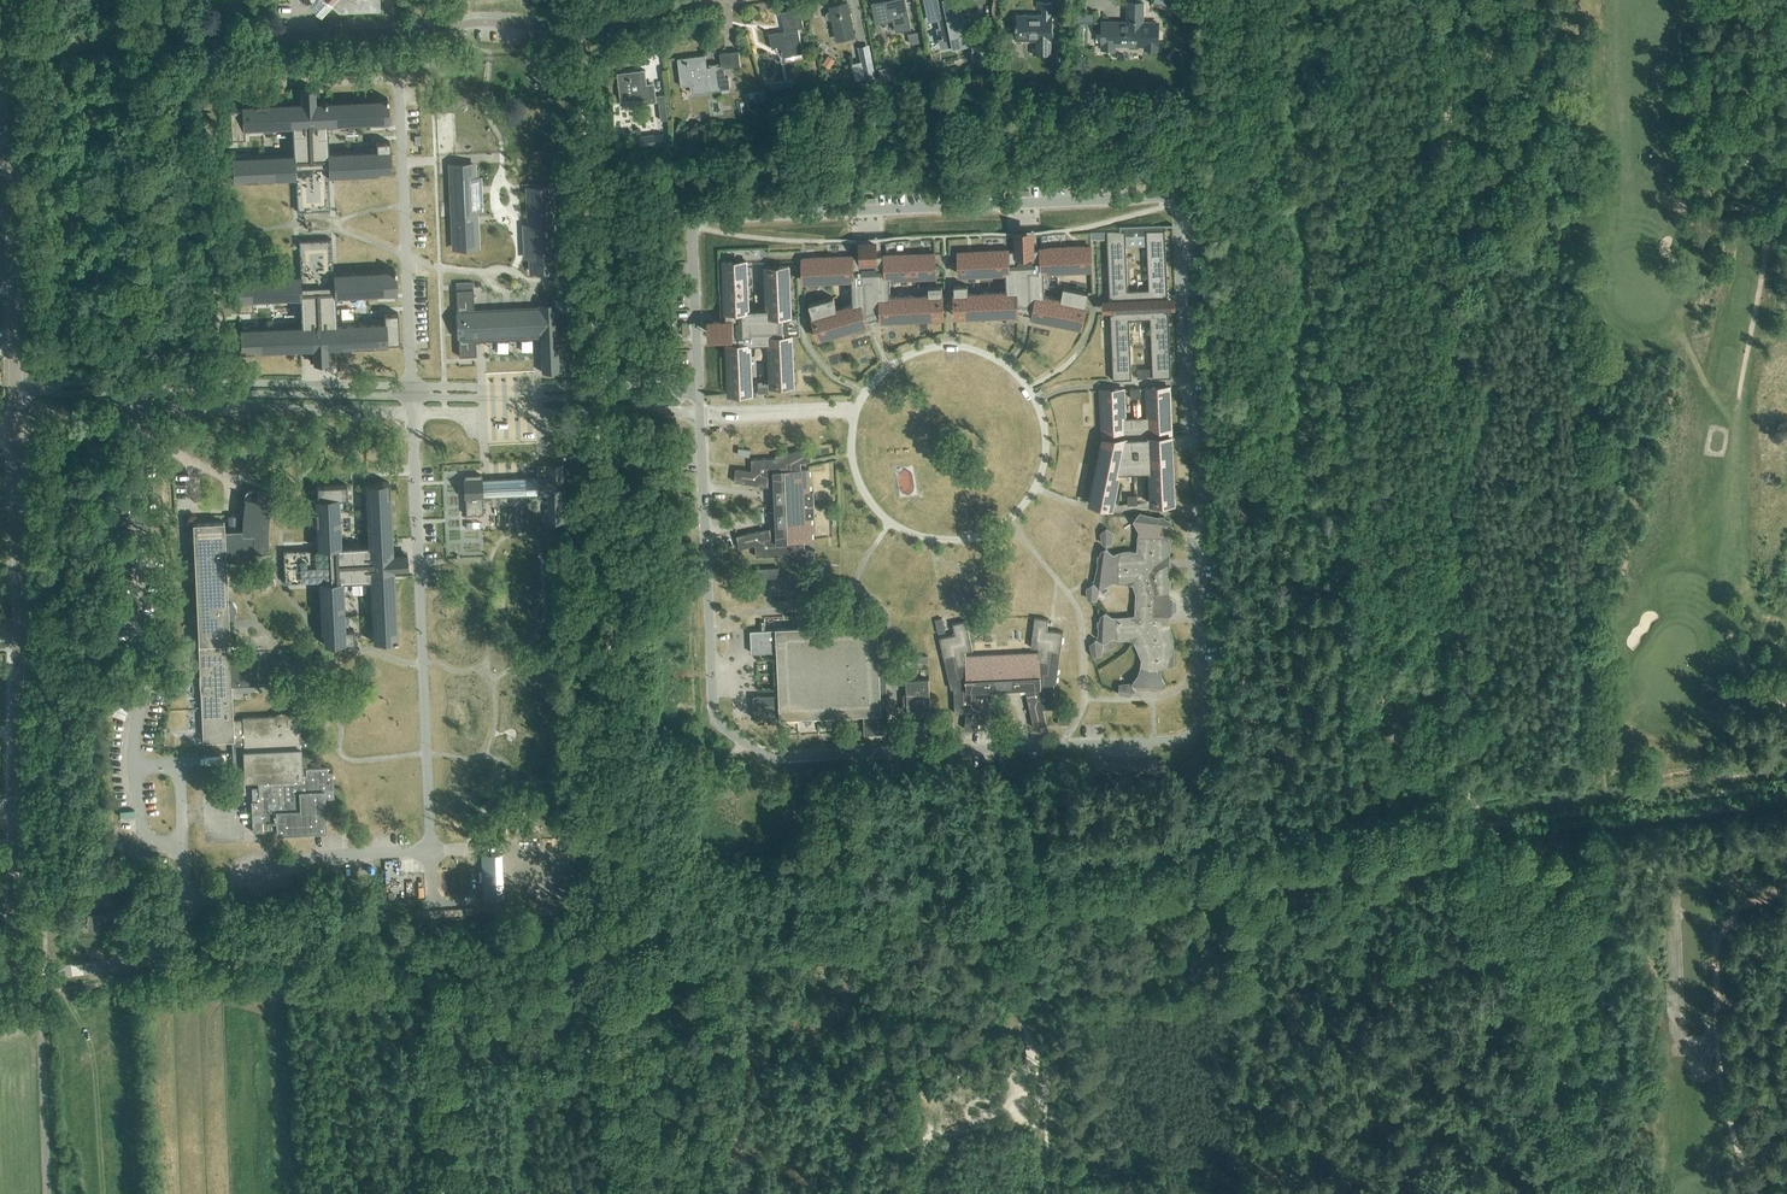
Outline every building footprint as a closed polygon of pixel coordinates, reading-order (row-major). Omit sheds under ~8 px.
[(309,3),(321,14),(331,3),(338,10),(379,8),(379,0),(311,0),(309,3)] [(872,3),(876,23),(893,19),(896,31),(911,28),(905,0),(890,0),(890,1),(886,2),(885,0),(872,3)] [(955,0),(928,0),(931,13),(937,11),(941,29),(939,29),(941,37),(941,39),(943,47),(957,44),(957,46),(968,44),(961,13),(960,13),(955,7),(956,6),(955,0)] [(1198,7),(1165,0),(1155,0),(1154,4),(1174,8),(1173,11),(1197,15),(1198,7)] [(1051,15),(1051,3),(1037,2),(1037,9),(1042,9),(1042,15),(1016,15),(1016,17),(1013,17),(1013,26),(1016,26),(1016,41),(1036,41),(1036,47),(1032,47),(1032,54),(1052,54),(1052,40),(1054,40),(1053,15),(1051,15)] [(855,37),(848,3),(829,7),(830,11),(829,11),(826,13),(827,19),(831,20),(832,20),(837,41),(855,37)] [(1144,23),(1144,4),(1128,3),(1127,23),(1103,22),(1102,48),(1101,48),(1116,48),(1116,45),(1144,45),(1144,49),(1159,49),(1159,48),(1157,48),(1158,23),(1144,23)] [(803,55),(800,40),(798,28),(803,27),(800,8),(781,12),(785,31),(769,34),(772,49),(781,47),(783,57),(802,53),(803,55)] [(1078,15),(1078,24),(1093,24),(1093,15),(1078,15)] [(992,24),(972,28),(976,44),(971,44),(974,59),(994,55),(992,44),(996,43),(992,24)] [(910,45),(919,43),(917,32),(908,34),(910,45)] [(1063,40),(1055,40),(1055,54),(1055,62),(1062,62),(1062,55),(1064,55),(1064,47),(1063,47),(1063,40)] [(856,81),(875,77),(869,45),(859,47),(862,61),(853,63),(856,81)] [(708,64),(709,66),(707,66),(705,55),(678,59),(681,86),(690,85),(691,93),(729,88),(728,77),(725,78),(723,67),(740,65),(738,51),(719,53),(721,65),(719,65),(718,63),(708,64)] [(835,60),(828,55),(822,64),(829,68),(835,60)] [(647,84),(645,70),(617,73),(621,101),(639,99),(639,104),(657,102),(654,83),(647,84)] [(793,92),(792,84),(775,86),(776,94),(793,92)] [(241,108),(229,108),(231,138),(245,138),(244,129),(245,129),(257,128),(292,127),(293,155),(246,157),(234,157),(232,158),(233,181),(296,178),(295,176),(299,176),(300,203),(297,203),(297,212),(330,211),(329,202),(326,202),(325,175),(328,175),(328,176),(379,174),(379,172),(391,171),(390,141),(376,142),(376,151),(375,151),(363,151),(329,153),(327,125),(374,123),(386,122),(389,122),(388,99),(320,102),(315,102),(315,88),(300,88),(301,103),(241,106),(241,108)] [(661,120),(668,120),(665,95),(658,96),(661,120)] [(638,136),(639,146),(663,144),(661,134),(638,136)] [(473,164),(450,165),(454,249),(477,247),(475,212),(475,194),(469,195),(469,187),(474,187),(474,177),(473,164)] [(551,188),(527,189),(529,224),(530,242),(537,242),(538,256),(539,267),(546,267),(546,256),(554,256),(551,188)] [(1110,301),(1110,311),(1113,311),(1113,313),(1110,313),(1113,378),(1132,377),(1129,318),(1151,317),(1154,376),(1173,375),(1170,311),(1167,311),(1167,308),(1169,308),(1169,298),(1167,298),(1166,295),(1169,295),(1166,231),(1147,232),(1150,296),(1128,297),(1125,233),(1106,234),(1110,298),(1112,298),(1112,301),(1110,301)] [(1090,246),(1065,247),(1064,236),(1040,237),(1040,248),(1031,249),(1031,237),(1015,238),(1016,249),(1007,250),(1006,238),(982,239),(982,251),(957,252),(958,275),(1006,273),(1007,291),(967,293),(967,285),(953,286),(954,309),(967,309),(967,316),(1017,314),(1016,303),(1034,302),(1031,316),(1081,327),(1088,293),(1063,288),(1060,300),(1044,296),(1043,271),(1091,269),(1090,246)] [(249,279),(237,280),(239,310),(253,309),(252,300),(253,300),(266,300),(300,298),(301,326),(254,328),(242,329),(240,329),(241,352),(309,349),(313,349),(313,363),(328,363),(327,348),(387,345),(387,343),(399,342),(398,313),(384,313),(384,322),(383,322),(371,323),(337,324),(335,296),(382,294),(394,294),(397,293),(396,270),(333,273),(333,275),(329,275),(328,248),(332,248),(331,238),(299,240),(299,249),(303,249),(304,276),(300,276),(300,275),(249,277),(249,279)] [(935,253),(910,254),(909,243),(885,244),(885,256),(876,256),(875,245),(860,245),(861,257),(852,257),(851,246),(827,247),(827,258),(802,260),(803,282),(851,280),(852,305),(837,310),(833,299),(808,306),(818,339),(867,324),(863,310),(881,310),(881,320),(931,318),(931,310),(943,310),(942,286),(929,287),(929,295),(889,297),(888,278),(936,276),(935,253)] [(790,387),(788,337),(782,337),(781,318),(787,318),(785,268),(762,269),(764,311),(745,311),(743,264),(765,263),(765,250),(719,252),(722,322),(712,322),(712,337),(723,337),(725,395),(748,394),(746,346),(765,345),(767,386),(767,388),(790,387)] [(429,293),(443,292),(442,272),(428,272),(429,293)] [(456,312),(455,312),(456,338),(458,338),(459,357),(476,356),(475,337),(483,337),(483,338),(495,336),(507,336),(519,335),(531,335),(532,334),(540,333),(542,372),(558,371),(554,301),(537,302),(538,307),(473,311),(472,289),(455,290),(456,312)] [(1014,331),(1015,323),(1008,322),(1007,330),(1014,331)] [(511,352),(500,353),(501,367),(512,366),(511,352)] [(465,369),(479,368),(479,357),(465,358),(465,369)] [(1147,376),(1147,367),(1137,368),(1137,377),(1147,376)] [(1100,390),(1103,440),(1089,503),(1110,508),(1118,474),(1150,472),(1151,504),(1174,502),(1172,453),(1171,453),(1170,436),(1171,436),(1169,387),(1146,388),(1147,417),(1125,418),(1123,389),(1100,390)] [(1130,398),(1141,397),(1140,388),(1130,389),(1130,398)] [(734,482),(779,488),(780,507),(814,505),(813,493),(810,493),(808,469),(801,470),(801,463),(811,460),(808,448),(775,455),(776,458),(751,459),(752,471),(736,469),(734,482)] [(749,457),(750,450),(738,449),(737,456),(749,457)] [(464,479),(463,479),(463,483),(464,483),(465,493),(463,493),(464,498),(465,498),(466,515),(483,514),(482,497),(547,495),(548,522),(566,521),(563,463),(546,464),(546,476),(537,476),(481,479),(481,475),(464,475),(464,479)] [(292,550),(283,551),(285,583),(294,583),(294,579),(321,578),(321,581),(319,582),(322,633),(324,632),(324,644),(354,643),(353,629),(345,630),(345,629),(345,625),(343,582),(370,581),(373,636),(373,640),(374,642),(397,641),(393,569),(408,568),(407,554),(406,554),(392,555),(392,551),(389,483),(366,484),(366,486),(366,490),(369,545),(341,547),(339,504),(339,500),(339,499),(347,498),(347,485),(317,486),(317,498),(315,498),(318,549),(319,549),(319,553),(293,554),(292,550)] [(224,521),(192,522),(203,743),(232,741),(233,720),(232,686),(258,684),(256,652),(230,653),(228,620),(232,619),(234,618),(235,616),(235,613),(236,611),(236,607),(234,604),(231,603),(228,603),(225,549),(230,549),(230,552),(231,555),(232,557),(235,557),(238,556),(238,553),(238,549),(253,548),(253,551),(269,550),(269,533),(269,525),(270,516),(271,502),(273,494),(258,490),(256,498),(245,496),(244,502),(242,520),(241,528),(237,528),(236,521),(229,523),(230,529),(224,529),(224,521)] [(1127,496),(1127,505),(1138,504),(1137,495),(1127,496)] [(812,541),(811,517),(814,517),(814,505),(780,507),(781,519),(781,526),(736,536),(739,549),(755,545),(755,556),(780,556),(780,558),(813,563),(815,550),(804,549),(804,542),(812,541)] [(1119,509),(1120,519),(1132,519),(1137,512),(1130,505),(1119,509)] [(1158,517),(1139,513),(1135,518),(1133,520),(1139,531),(1137,538),(1137,551),(1135,551),(1129,550),(1123,551),(1119,552),(1114,554),(1106,548),(1101,551),(1100,554),(1098,555),(1097,562),(1098,563),(1094,581),(1101,588),(1112,582),(1118,583),(1133,584),(1136,594),(1135,613),(1135,615),(1116,617),(1113,617),(1106,612),(1101,615),(1100,620),(1097,622),(1098,628),(1099,628),(1098,637),(1104,642),(1112,637),(1117,639),(1134,640),(1141,659),(1139,673),(1132,682),(1133,684),(1137,690),(1150,689),(1150,690),(1156,691),(1158,689),(1162,688),(1165,685),(1166,683),(1162,676),(1162,671),(1162,668),(1174,665),(1175,651),(1175,642),(1169,623),(1170,615),(1177,610),(1177,600),(1170,595),(1170,592),(1171,579),(1171,575),(1170,556),(1171,548),(1170,541),(1168,538),(1167,532),(1174,525),(1173,523),(1171,519),(1167,519),(1165,516),(1160,516),(1158,517)] [(1106,527),(1100,533),(1102,544),(1111,544),(1113,533),(1106,527)] [(778,568),(757,568),(757,579),(779,578),(778,568)] [(539,576),(516,577),(517,602),(504,602),(504,614),(522,613),(522,620),(541,620),(539,576)] [(1086,589),(1087,599),(1087,600),(1097,601),(1100,590),(1093,583),(1086,589)] [(941,632),(948,631),(945,617),(939,619),(941,632)] [(1038,652),(1015,654),(1002,654),(1003,684),(1024,683),(1034,728),(1047,725),(1043,709),(1054,709),(1053,684),(1056,684),(1063,633),(1047,631),(1048,620),(1035,618),(1031,648),(1038,649),(1038,652)] [(1002,654),(967,656),(967,652),(974,651),(967,621),(953,624),(956,635),(939,639),(951,689),(954,689),(955,713),(966,713),(964,729),(977,731),(983,685),(1003,684),(1002,654)] [(778,652),(780,695),(753,696),(754,718),(781,717),(857,714),(863,714),(864,734),(885,733),(889,733),(886,663),(882,663),(880,663),(878,663),(876,628),(876,625),(858,626),(777,629),(777,630),(776,630),(750,631),(751,642),(751,652),(778,651),(778,652)] [(1103,644),(1096,639),(1089,645),(1092,656),(1102,655),(1103,644)] [(930,711),(929,679),(906,680),(906,695),(904,695),(905,706),(907,706),(907,712),(930,711)] [(1118,694),(1129,697),(1136,691),(1130,683),(1119,684),(1118,694)] [(233,720),(232,741),(234,776),(245,776),(245,779),(261,778),(262,782),(258,782),(258,788),(251,788),(252,801),(251,801),(252,832),(276,831),(276,834),(326,832),(324,791),(334,791),(333,772),(327,773),(327,767),(306,768),(306,748),(310,748),(309,722),(308,712),(297,713),(297,715),(242,717),(243,720),(233,720)] [(1058,724),(1070,724),(1070,716),(1058,716),(1058,724)] [(1157,771),(1156,759),(1130,760),(1131,772),(1157,771)] [(1109,773),(1109,761),(1092,762),(1092,774),(1109,773)] [(501,854),(481,855),(482,880),(483,900),(503,899),(502,879),(502,860),(501,854)] [(95,904),(109,904),(109,895),(96,895),(95,904)] [(109,929),(109,913),(87,913),(87,929),(109,929)]
